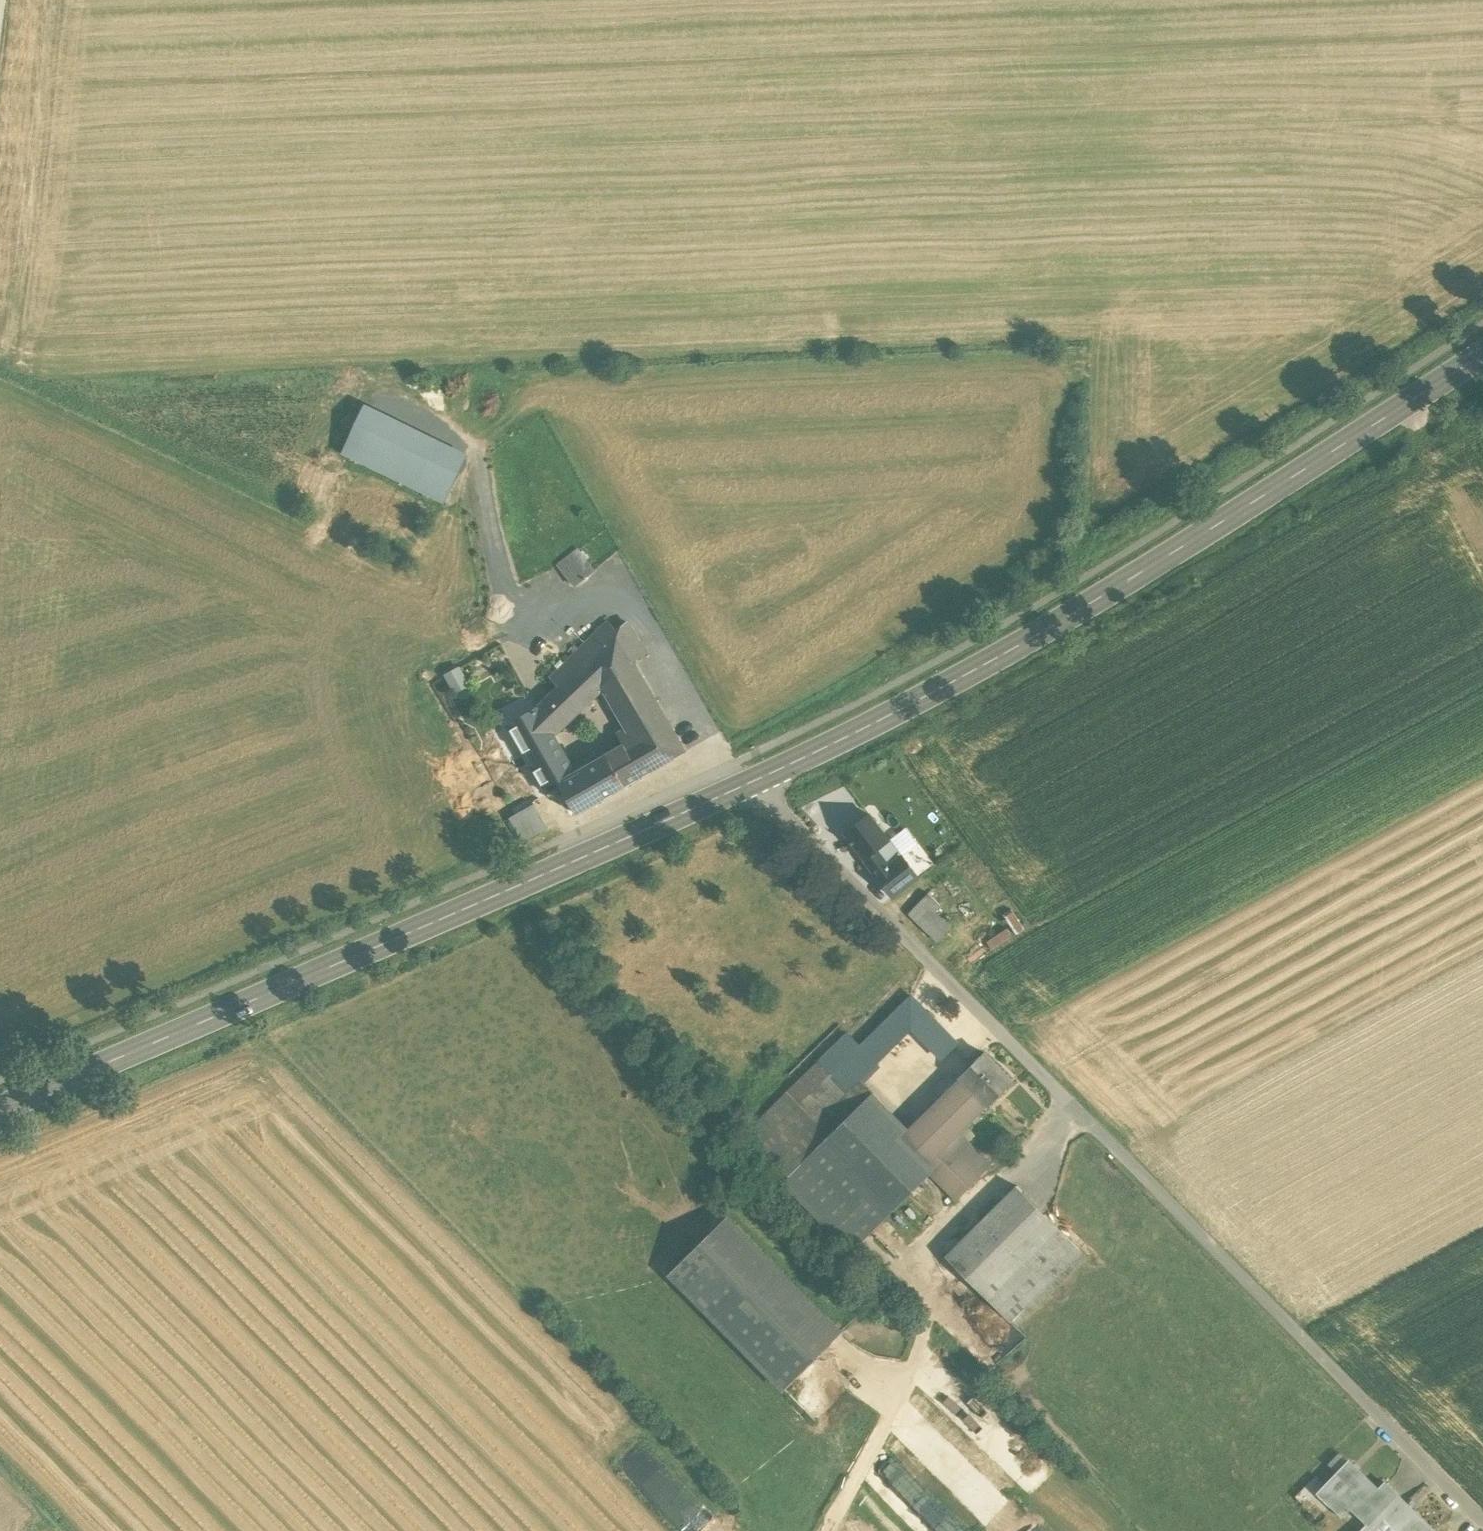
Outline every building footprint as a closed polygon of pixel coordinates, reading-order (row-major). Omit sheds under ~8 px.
[(468,458),(394,422),(380,451),(454,487),(468,458)] [(454,487),(380,451),(372,467),(446,503),(454,487)] [(570,580),(588,602),(608,586),(590,564),(570,580)] [(648,652),(626,621),(617,631),(610,639),(631,660),(632,661),(648,652)] [(608,623),(571,658),(571,659),(580,669),(610,639),(617,631),(608,623)] [(559,687),(546,699),(536,709),(552,736),(600,689),(603,687),(631,660),(610,639),(580,669),(571,659),(551,678),(559,687)] [(632,661),(631,660),(603,687),(636,740),(653,770),(685,752),(632,661)] [(453,689),(467,681),(459,665),(444,673),(453,689)] [(459,714),(481,701),(470,683),(449,696),(459,714)] [(552,736),(536,709),(508,726),(547,793),(560,785),(569,778),(570,768),(552,736)] [(636,740),(606,757),(624,788),(653,770),(636,740)] [(606,757),(569,778),(560,785),(577,814),(624,788),(606,757)] [(870,814),(845,832),(852,842),(851,843),(852,845),(854,843),(878,876),(890,867),(877,850),(889,840),(870,814)] [(890,867),(878,876),(892,894),(916,876),(902,857),(890,867)] [(951,928),(935,912),(941,906),(930,895),(928,893),(908,913),(937,941),(951,928)] [(1016,932),(1023,928),(1015,910),(1008,914),(1016,932)] [(988,940),(992,947),(1011,935),(1007,927),(988,940)] [(937,1022),(911,996),(896,1011),(911,1027),(922,1038),(937,1022)] [(896,1011),(872,1034),(888,1050),(911,1027),(896,1011)] [(957,1043),(937,1022),(922,1038),(942,1058),(957,1043)] [(872,1034),(798,1107),(814,1123),(888,1050),(872,1034)] [(1013,1081),(984,1052),(960,1076),(963,1080),(987,1104),(988,1105),(1013,1081)] [(963,1080),(945,1098),(969,1123),(987,1104),(963,1080)] [(945,1098),(902,1141),(925,1165),(959,1133),(969,1123),(945,1098)] [(863,1103),(802,1163),(825,1186),(887,1126),(863,1103)] [(902,1141),(887,1126),(825,1186),(869,1231),(930,1171),(925,1165),(902,1141)] [(959,1133),(925,1165),(958,1199),(991,1166),(959,1133)] [(1087,1258),(1015,1185),(943,1257),(1016,1329),(1087,1258)] [(840,1332),(728,1218),(671,1274),(783,1388),(840,1332)] [(908,1419),(896,1438),(910,1447),(922,1428),(908,1419)] [(1434,1530),(1384,1481),(1376,1489),(1348,1461),(1325,1484),(1338,1497),(1329,1506),(1342,1518),(1351,1509),(1367,1524),(1360,1530),(1432,1530),(1434,1530)] [(893,1464),(882,1475),(892,1485),(895,1481),(919,1506),(907,1517),(921,1530),(958,1530),(893,1464)] [(991,1530),(1007,1530),(1013,1524),(1004,1515),(990,1529),(991,1530)]
